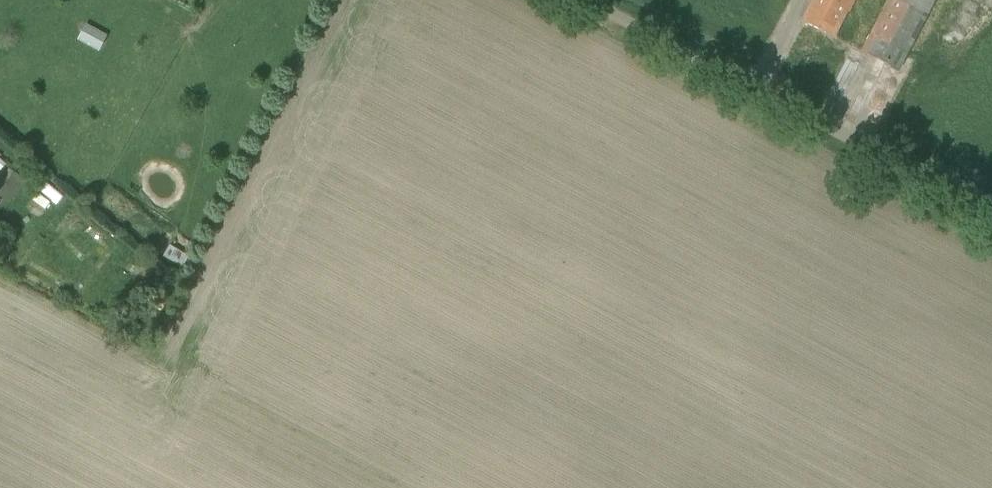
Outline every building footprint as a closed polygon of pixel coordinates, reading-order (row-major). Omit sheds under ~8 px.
[(855,0),(814,0),(803,21),(833,36),(846,10),(849,11),(855,0)] [(935,0),(887,0),(861,53),(899,72),(935,0)] [(80,38),(102,49),(111,32),(89,21),(80,38)]
